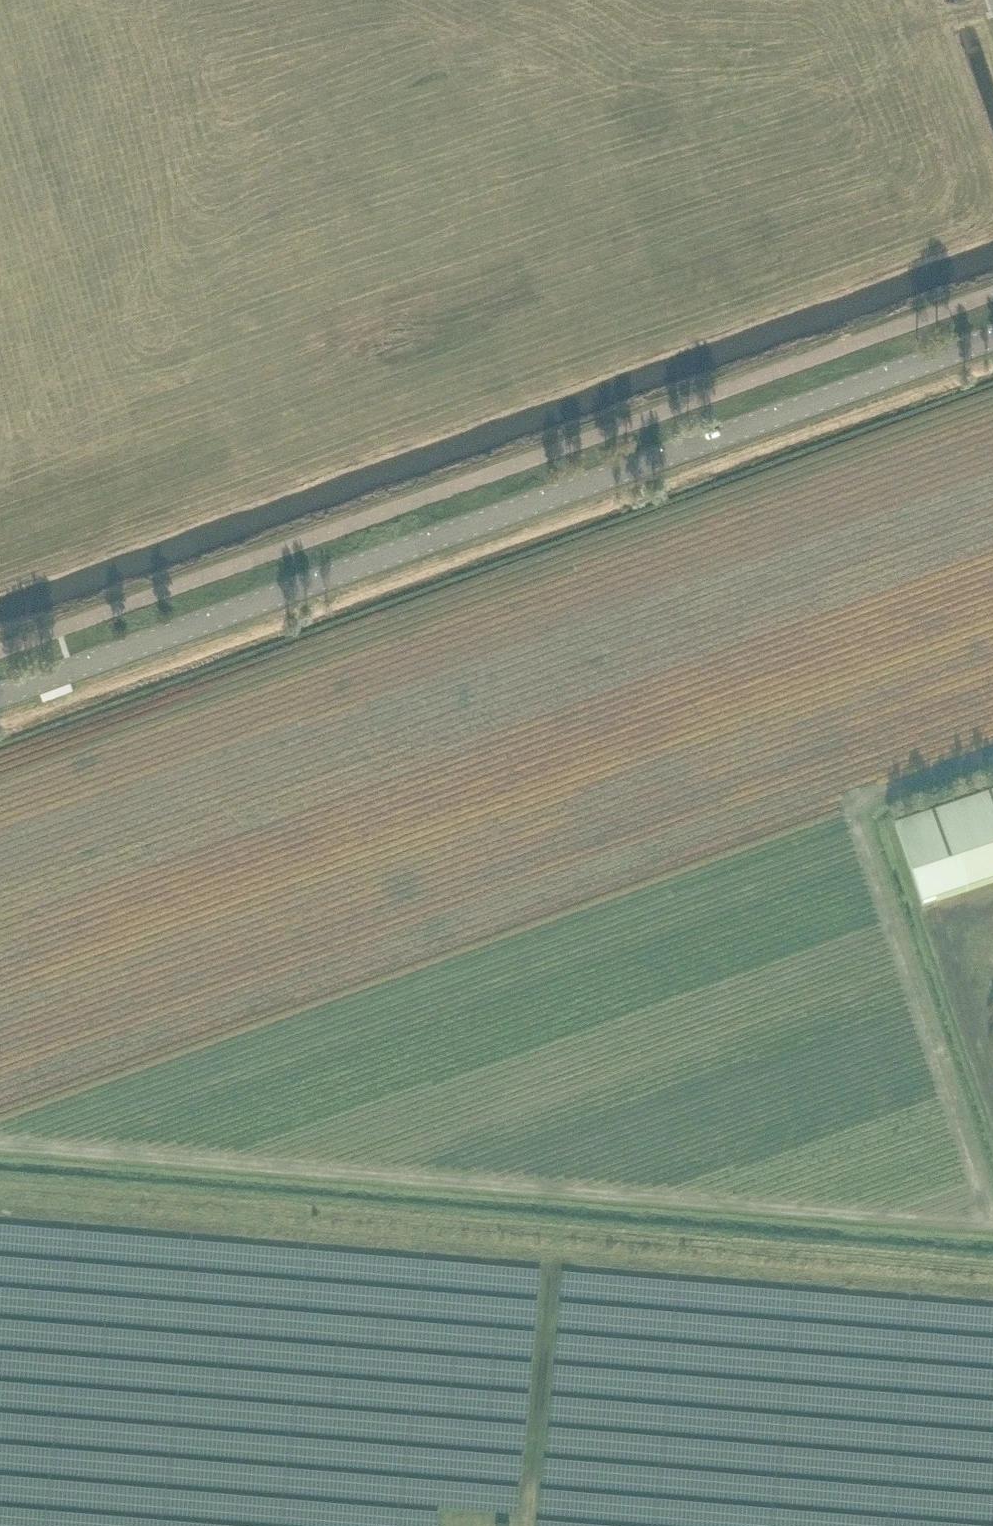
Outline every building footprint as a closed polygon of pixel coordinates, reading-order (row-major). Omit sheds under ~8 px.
[(896,827),(923,907),(992,884),(992,795),(896,827)]
